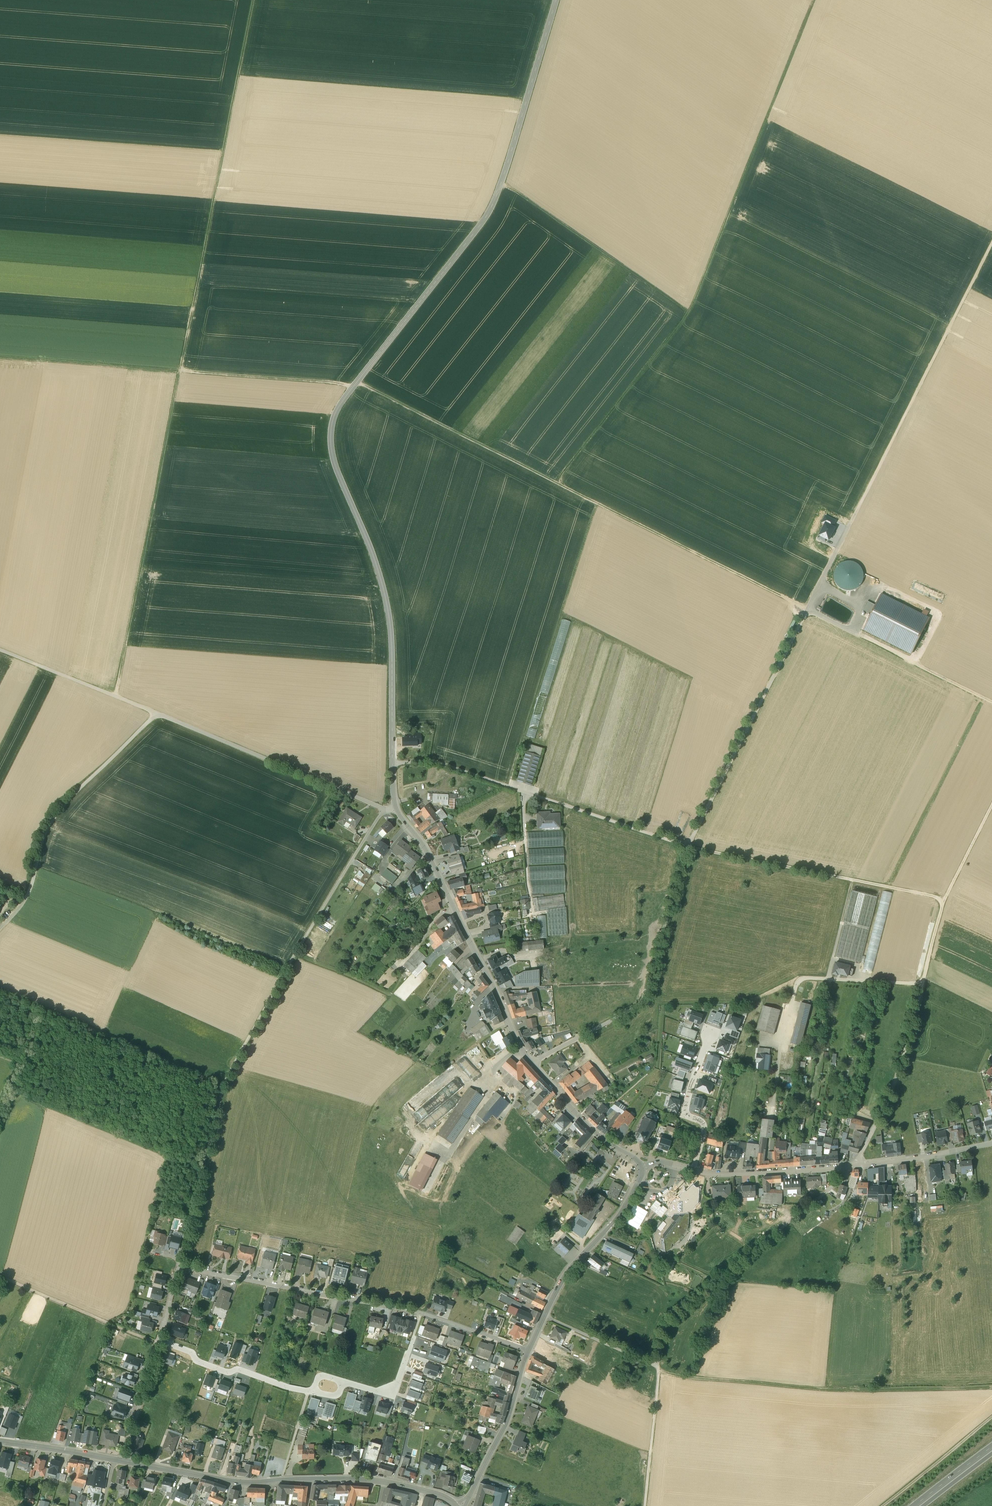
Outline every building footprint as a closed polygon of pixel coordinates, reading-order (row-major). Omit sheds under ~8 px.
[(910,411),(905,424),(909,425),(913,413),(910,411)] [(555,489),(554,492),(571,500),(572,497),(555,489)] [(825,524),(826,524),(832,527),(835,521),(825,516),(822,523),(825,524)] [(825,524),(818,538),(825,542),(826,539),(829,540),(831,536),(832,537),(834,533),(832,533),(835,528),(832,527),(826,524),(825,524)] [(844,562),(837,568),(835,571),(834,576),(836,583),(843,590),(852,591),(861,585),(864,578),(862,569),(854,562),(844,562)] [(875,605),(870,615),(863,630),(911,654),(930,618),(881,594),(875,605)] [(875,605),(868,601),(863,611),(870,615),(875,605)] [(530,723),(527,736),(534,738),(538,725),(530,723)] [(575,759),(581,733),(574,732),(569,755),(570,756),(570,758),(575,759)] [(412,734),(407,734),(407,738),(402,739),(403,746),(413,746),(412,738),(412,734)] [(421,734),(417,734),(417,738),(412,738),(413,746),(422,746),(421,734)] [(542,749),(528,744),(526,752),(540,756),(542,749)] [(526,752),(517,781),(531,785),(540,756),(526,752)] [(433,802),(443,802),(443,804),(448,805),(448,794),(428,793),(428,800),(433,800),(433,802)] [(457,794),(450,793),(449,809),(454,809),(455,798),(457,798),(457,794)] [(422,814),(424,817),(432,811),(427,805),(418,812),(413,816),(414,818),(410,821),(414,826),(418,822),(416,819),(422,814)] [(405,814),(410,821),(414,818),(413,816),(418,812),(414,807),(405,814)] [(436,812),(441,819),(448,816),(441,808),(436,812)] [(355,827),(361,818),(347,809),(338,822),(348,828),(351,824),(355,827)] [(432,811),(424,817),(427,820),(426,820),(430,825),(439,820),(434,814),(432,811)] [(559,814),(544,815),(544,813),(536,813),(537,829),(560,828),(559,814)] [(420,825),(418,822),(414,826),(420,833),(430,825),(426,820),(420,825)] [(393,827),(387,821),(381,827),(387,834),(393,827)] [(439,821),(436,823),(438,826),(441,830),(440,830),(444,836),(448,835),(439,821)] [(433,829),(431,830),(430,830),(425,833),(428,838),(431,837),(432,838),(435,837),(433,834),(440,830),(441,830),(438,826),(433,829)] [(387,834),(381,827),(378,829),(377,831),(380,833),(379,834),(383,837),(387,834)] [(563,831),(526,833),(527,847),(563,846),(563,831)] [(454,836),(441,841),(444,851),(449,849),(451,853),(456,851),(459,850),(454,836)] [(411,848),(401,840),(392,852),(397,856),(398,854),(403,858),(409,850),(411,848)] [(387,846),(380,842),(374,850),(382,855),(382,854),(385,850),(387,846)] [(563,848),(527,849),(528,865),(564,863),(563,848)] [(420,858),(409,850),(403,858),(402,860),(408,864),(406,866),(411,869),(420,858)] [(451,860),(447,861),(449,867),(461,864),(459,857),(451,860)] [(396,868),(390,864),(386,869),(392,873),(396,868)] [(461,864),(449,867),(451,873),(455,872),(463,870),(461,864)] [(564,865),(528,867),(529,880),(565,879),(564,865)] [(396,868),(392,873),(397,878),(401,872),(396,868)] [(392,873),(386,869),(381,876),(392,884),(397,878),(392,873)] [(429,876),(425,869),(422,870),(419,872),(417,872),(419,876),(421,880),(429,876)] [(358,883),(363,886),(371,875),(366,872),(358,883)] [(412,885),(418,882),(421,880),(419,876),(415,878),(412,873),(408,878),(412,885)] [(455,880),(447,882),(450,890),(451,890),(456,889),(465,886),(463,881),(462,882),(461,879),(461,878),(455,880)] [(565,879),(529,880),(532,894),(565,892),(565,879)] [(418,882),(412,885),(410,886),(415,895),(424,891),(421,885),(420,886),(418,882)] [(383,889),(377,885),(374,890),(379,894),(383,889)] [(467,890),(463,891),(464,896),(468,896),(472,895),(472,894),(471,893),(470,885),(466,886),(467,890)] [(456,889),(451,890),(455,898),(459,897),(464,896),(463,891),(457,892),(456,889)] [(877,896),(853,890),(835,956),(860,963),(877,896)] [(883,891),(863,970),(872,973),(893,894),(883,891)] [(436,893),(424,899),(429,909),(438,905),(437,902),(440,901),(436,893)] [(475,909),(475,908),(480,907),(480,905),(479,900),(478,896),(478,893),(472,895),(473,899),(474,904),(471,905),(472,910),(475,909)] [(563,894),(533,898),(534,911),(547,910),(565,907),(563,894)] [(462,904),(459,897),(455,898),(460,912),(467,910),(467,911),(472,910),(471,905),(466,906),(465,903),(462,904)] [(438,905),(429,909),(431,914),(440,910),(438,905)] [(565,907),(547,910),(548,936),(566,935),(565,907)] [(480,908),(477,909),(475,909),(472,910),(467,911),(467,910),(461,912),(465,920),(472,916),(471,915),(478,913),(481,913),(480,908)] [(497,912),(488,914),(489,915),(488,916),(489,919),(490,920),(490,921),(491,924),(499,922),(498,919),(500,918),(499,915),(498,915),(497,912)] [(451,926),(456,923),(452,916),(448,918),(449,920),(450,922),(451,926)] [(537,917),(539,938),(547,937),(546,916),(537,917)] [(444,917),(440,919),(435,923),(437,927),(439,930),(450,922),(449,920),(448,918),(444,917)] [(448,939),(451,937),(459,930),(456,923),(451,926),(452,927),(447,932),(444,934),(443,935),(439,930),(430,937),(438,947),(447,940),(448,939)] [(491,931),(482,933),(485,943),(496,940),(495,935),(498,934),(497,931),(497,929),(491,931)] [(465,941),(459,930),(451,937),(448,939),(447,940),(450,944),(454,941),(458,946),(465,941)] [(438,947),(430,937),(426,939),(428,942),(431,946),(434,950),(438,947)] [(447,940),(441,945),(443,948),(444,950),(451,945),(450,944),(447,940)] [(543,940),(514,944),(515,952),(544,949),(543,940)] [(438,947),(434,950),(436,953),(443,948),(441,945),(438,947)] [(427,958),(419,950),(404,965),(412,973),(423,962),(427,958)] [(457,954),(453,950),(446,957),(453,963),(460,956),(459,956),(456,954),(457,954)] [(495,956),(487,960),(492,970),(497,967),(505,963),(502,958),(498,961),(495,956)] [(449,967),(452,964),(453,963),(446,957),(442,961),(447,966),(449,967)] [(471,957),(464,962),(467,967),(460,973),(462,975),(466,971),(468,969),(475,964),(471,957)] [(423,962),(412,973),(416,977),(426,966),(423,962)] [(850,966),(835,963),(833,974),(838,975),(838,974),(848,976),(848,975),(850,968),(850,966)] [(479,971),(475,964),(468,969),(472,976),(479,971)] [(459,971),(454,966),(450,971),(454,976),(459,971)] [(510,980),(505,970),(499,973),(497,967),(492,970),(500,985),(503,983),(510,980)] [(538,970),(528,971),(524,972),(515,977),(515,987),(529,987),(539,986),(538,970)] [(460,973),(459,971),(454,976),(456,978),(459,981),(463,976),(462,975),(460,973)] [(488,986),(483,979),(479,982),(482,985),(477,991),(480,994),(488,986)] [(471,985),(467,980),(462,984),(467,989),(469,987),(471,985)] [(508,992),(507,991),(503,993),(506,1001),(512,1000),(520,999),(519,994),(515,994),(508,994),(508,992)] [(534,992),(525,993),(522,993),(519,994),(520,999),(523,998),(526,998),(528,1007),(523,1008),(525,1011),(526,1015),(540,1012),(540,1010),(541,1010),(539,1000),(537,991),(534,992)] [(484,1009),(496,1004),(491,992),(481,1002),(483,1005),(478,1007),(480,1010),(484,1009)] [(512,1000),(506,1001),(512,1019),(517,1018),(526,1016),(526,1015),(525,1011),(523,1008),(516,1010),(512,1000)] [(801,1003),(790,1044),(801,1046),(811,1005),(801,1003)] [(484,1009),(480,1010),(484,1019),(488,1017),(490,1021),(492,1020),(500,1014),(496,1004),(484,1009)] [(780,1011),(763,1006),(757,1030),(774,1035),(780,1011)] [(689,1021),(694,1023),(700,1025),(703,1015),(692,1011),(692,1013),(689,1021)] [(716,1014),(711,1012),(708,1022),(719,1026),(720,1023),(723,1014),(717,1012),(716,1014)] [(504,1021),(500,1014),(492,1020),(495,1025),(504,1021)] [(741,1020),(731,1017),(728,1023),(727,1027),(730,1028),(732,1029),(737,1031),(741,1020)] [(535,1018),(526,1020),(528,1029),(537,1028),(536,1025),(539,1024),(538,1019),(535,1019),(535,1018)] [(479,1039),(491,1032),(486,1025),(475,1033),(479,1039)] [(680,1035),(695,1041),(698,1032),(691,1029),(683,1026),(680,1035)] [(530,1029),(522,1031),(522,1030),(517,1031),(520,1039),(524,1045),(527,1042),(525,1037),(531,1035),(530,1029)] [(732,1029),(730,1036),(734,1037),(738,1039),(740,1033),(737,1031),(732,1029)] [(499,1031),(491,1036),(493,1038),(492,1039),(496,1045),(504,1042),(503,1039),(502,1037),(499,1031)] [(726,1034),(723,1041),(729,1044),(734,1045),(735,1041),(733,1040),(734,1037),(730,1036),(726,1034)] [(503,1039),(504,1042),(507,1047),(513,1043),(509,1035),(503,1039)] [(720,1040),(717,1049),(726,1053),(729,1044),(723,1041),(720,1040)] [(534,1046),(531,1041),(527,1042),(524,1045),(528,1052),(531,1050),(535,1047),(534,1046)] [(693,1047),(684,1044),(681,1053),(693,1058),(697,1049),(693,1047)] [(764,1055),(757,1054),(756,1062),(760,1062),(759,1069),(768,1070),(770,1056),(769,1056),(764,1055)] [(559,1055),(549,1064),(552,1068),(553,1067),(559,1075),(562,1073),(567,1069),(560,1061),(563,1059),(559,1055)] [(709,1055),(704,1069),(714,1073),(719,1059),(709,1055)] [(516,1064),(509,1058),(502,1067),(512,1076),(525,1062),(521,1058),(516,1064)] [(675,1065),(681,1068),(689,1070),(690,1071),(692,1064),(677,1058),(675,1065)] [(588,1061),(576,1071),(580,1077),(584,1074),(593,1067),(588,1061)] [(525,1062),(512,1076),(521,1083),(522,1083),(521,1082),(524,1079),(520,1076),(524,1071),(526,1074),(528,1071),(526,1069),(528,1066),(525,1062)] [(540,1078),(528,1066),(526,1069),(528,1071),(526,1074),(534,1083),(540,1078)] [(520,1090),(524,1086),(521,1083),(512,1076),(502,1067),(498,1071),(506,1077),(503,1081),(511,1087),(514,1084),(520,1090)] [(584,1074),(593,1086),(597,1091),(607,1086),(593,1067),(584,1074)] [(677,1076),(684,1078),(686,1072),(680,1070),(679,1070),(677,1076)] [(570,1076),(569,1075),(563,1079),(568,1086),(569,1085),(580,1077),(576,1071),(570,1076)] [(707,1082),(713,1084),(715,1085),(718,1078),(709,1075),(707,1082)] [(547,1086),(540,1078),(534,1083),(533,1085),(537,1088),(538,1089),(539,1087),(542,1090),(547,1086)] [(559,1083),(564,1090),(568,1086),(563,1079),(559,1083)] [(671,1089),(682,1092),(684,1082),(683,1082),(674,1080),(671,1089)] [(707,1082),(700,1080),(697,1089),(710,1093),(713,1084),(707,1082)] [(528,1090),(526,1092),(530,1095),(537,1088),(533,1085),(528,1090)] [(575,1093),(569,1085),(568,1086),(564,1090),(570,1097),(575,1093)] [(552,1091),(547,1086),(542,1090),(543,1091),(539,1095),(544,1099),(545,1098),(548,1096),(552,1092),(552,1091)] [(575,1093),(570,1097),(575,1104),(580,1100),(582,1099),(588,1096),(592,1094),(593,1093),(597,1091),(593,1086),(577,1095),(575,1093)] [(597,1091),(598,1094),(609,1089),(607,1086),(597,1091)] [(470,1088),(454,1110),(468,1119),(483,1097),(470,1088)] [(496,1092),(476,1115),(486,1123),(493,1116),(496,1119),(509,1103),(496,1092)] [(548,1096),(545,1098),(544,1099),(541,1103),(544,1106),(550,1099),(555,1095),(552,1092),(548,1096)] [(539,1095),(533,1103),(537,1107),(541,1103),(544,1099),(539,1095)] [(692,1107),(702,1109),(704,1100),(695,1097),(692,1107)] [(678,1100),(670,1098),(668,1107),(672,1108),(671,1112),(676,1113),(677,1109),(678,1109),(678,1107),(679,1107),(680,1104),(679,1104),(680,1101),(678,1100)] [(618,1101),(611,1107),(614,1109),(617,1112),(621,1115),(625,1111),(627,1108),(618,1101)] [(531,1114),(532,1113),(537,1108),(538,1107),(537,1107),(533,1103),(526,1110),(531,1114)] [(591,1105),(582,1114),(587,1120),(590,1116),(591,1116),(590,1116),(595,1110),(591,1105)] [(604,1106),(598,1112),(601,1115),(602,1114),(604,1116),(608,1112),(609,1111),(608,1110),(604,1106)] [(977,1106),(971,1107),(974,1115),(980,1114),(977,1106)] [(554,1119),(543,1107),(539,1111),(545,1117),(548,1114),(553,1120),(554,1119)] [(545,1117),(539,1111),(537,1108),(532,1113),(547,1127),(551,1122),(545,1117)] [(468,1119),(454,1110),(437,1135),(452,1144),(468,1119)] [(633,1118),(625,1111),(621,1115),(617,1120),(621,1124),(622,1124),(623,1123),(625,1123),(627,1125),(633,1118)] [(643,1120),(642,1120),(642,1119),(641,1119),(642,1120),(639,1124),(639,1125),(640,1125),(638,1128),(637,1128),(638,1129),(636,1132),(635,1133),(636,1133),(635,1136),(634,1136),(635,1136),(638,1137),(637,1139),(636,1138),(636,1139),(637,1139),(637,1140),(635,1142),(640,1145),(641,1142),(642,1142),(643,1143),(644,1141),(645,1141),(646,1142),(646,1141),(647,1139),(648,1139),(648,1138),(649,1135),(650,1135),(651,1134),(650,1134),(651,1131),(652,1131),(652,1132),(653,1132),(653,1131),(655,1126),(656,1126),(655,1125),(654,1126),(655,1123),(656,1123),(656,1122),(656,1121),(657,1122),(657,1121),(656,1121),(658,1118),(658,1117),(656,1115),(657,1115),(656,1114),(656,1115),(654,1114),(655,1114),(652,1112),(652,1113),(651,1112),(651,1111),(650,1111),(650,1112),(647,1112),(646,1112),(647,1112),(645,1115),(644,1115),(645,1116),(644,1117),(644,1118),(643,1120)] [(617,1112),(611,1121),(614,1123),(617,1120),(621,1115),(617,1112)] [(571,1121),(563,1114),(559,1118),(556,1122),(564,1129),(571,1121)] [(593,1119),(590,1116),(587,1120),(596,1128),(601,1122),(600,1122),(605,1117),(604,1116),(602,1114),(601,1115),(597,1119),(596,1121),(593,1119)] [(870,1123),(852,1118),(850,1125),(849,1128),(867,1132),(870,1123)] [(771,1138),(772,1138),(773,1132),(775,1121),(768,1120),(762,1119),(760,1137),(766,1137),(771,1138)] [(581,1126),(576,1120),(572,1124),(576,1128),(583,1135),(586,1133),(585,1133),(586,1132),(581,1126)] [(614,1123),(612,1126),(616,1130),(621,1124),(617,1120),(614,1123)] [(605,1126),(601,1122),(596,1128),(605,1135),(612,1126),(614,1123),(611,1121),(605,1126)] [(978,1121),(968,1124),(969,1129),(970,1128),(970,1131),(971,1135),(974,1134),(975,1133),(976,1132),(977,1133),(981,1132),(980,1128),(979,1129),(979,1127),(978,1121)] [(710,1129),(709,1134),(707,1143),(723,1147),(724,1138),(719,1137),(716,1136),(717,1131),(710,1129)] [(954,1131),(952,1131),(954,1139),(954,1143),(964,1141),(961,1130),(954,1131)] [(583,1135),(576,1144),(576,1145),(579,1147),(580,1148),(591,1135),(587,1131),(586,1132),(585,1133),(586,1133),(583,1135)] [(866,1134),(856,1131),(854,1138),(857,1138),(855,1144),(860,1146),(866,1134)] [(944,1131),(939,1132),(940,1134),(936,1135),(938,1145),(943,1144),(947,1143),(947,1140),(945,1131),(944,1131)] [(930,1134),(927,1135),(926,1133),(921,1134),(923,1142),(923,1144),(931,1142),(930,1134)] [(824,1137),(818,1135),(817,1139),(817,1145),(821,1146),(823,1146),(826,1147),(828,1138),(824,1137)] [(566,1140),(562,1136),(557,1141),(559,1143),(554,1148),(555,1149),(560,1154),(565,1149),(561,1145),(566,1140)] [(664,1139),(660,1138),(659,1142),(658,1142),(657,1144),(658,1144),(657,1148),(668,1152),(671,1142),(671,1141),(668,1141),(664,1139)] [(747,1144),(739,1142),(739,1147),(740,1148),(740,1151),(746,1152),(747,1144)] [(787,1143),(779,1142),(775,1142),(774,1152),(775,1153),(778,1153),(785,1153),(786,1153),(786,1152),(787,1146),(787,1143)] [(759,1145),(747,1143),(746,1152),(745,1158),(750,1159),(750,1156),(758,1157),(759,1149),(759,1145)] [(851,1143),(850,1143),(850,1145),(848,1151),(858,1153),(860,1146),(855,1144),(851,1143)] [(845,1144),(843,1144),(841,1152),(848,1154),(848,1151),(850,1145),(845,1144)] [(900,1144),(894,1144),(887,1144),(887,1146),(886,1146),(887,1150),(888,1157),(901,1155),(900,1144)] [(739,1147),(729,1146),(727,1154),(726,1155),(725,1156),(725,1158),(727,1159),(728,1158),(729,1157),(739,1158),(740,1151),(740,1148),(739,1147)] [(560,1154),(555,1149),(553,1152),(559,1158),(561,1155),(560,1154)] [(766,1163),(762,1164),(764,1150),(759,1149),(758,1157),(757,1168),(766,1168),(766,1163)] [(791,1152),(786,1152),(786,1153),(786,1155),(786,1157),(785,1167),(794,1166),(794,1160),(790,1160),(791,1152)] [(436,1159),(425,1153),(409,1185),(420,1191),(436,1159)] [(713,1155),(708,1154),(704,1168),(712,1170),(712,1165),(710,1165),(711,1161),(713,1155)] [(833,1155),(829,1155),(829,1164),(838,1163),(837,1155),(833,1155)] [(750,1159),(745,1158),(743,1169),(753,1169),(753,1164),(751,1164),(751,1163),(749,1163),(750,1159)] [(778,1158),(773,1158),(773,1160),(773,1163),(769,1163),(770,1168),(779,1167),(778,1161),(778,1158)] [(924,1161),(914,1162),(914,1167),(915,1167),(916,1175),(921,1175),(920,1167),(925,1166),(924,1161)] [(971,1161),(960,1162),(961,1165),(961,1172),(962,1174),(967,1174),(967,1172),(972,1171),(971,1161)] [(954,1174),(953,1163),(946,1164),(947,1170),(947,1175),(948,1175),(954,1174)] [(939,1165),(929,1166),(931,1180),(936,1180),(936,1181),(941,1180),(939,1165)] [(906,1166),(898,1166),(899,1175),(901,1175),(901,1179),(904,1178),(904,1176),(907,1176),(906,1166)] [(907,1176),(904,1176),(904,1178),(905,1185),(902,1185),(902,1188),(905,1188),(905,1192),(916,1191),(916,1186),(915,1175),(907,1176)] [(916,1175),(915,1175),(916,1186),(928,1184),(926,1176),(921,1176),(921,1175),(916,1175)] [(776,1176),(763,1177),(763,1180),(763,1181),(764,1189),(764,1190),(769,1190),(769,1183),(773,1183),(776,1183),(776,1176)] [(851,1176),(847,1187),(854,1189),(857,1181),(858,1178),(851,1176)] [(821,1177),(806,1178),(807,1186),(813,1185),(813,1188),(818,1187),(818,1185),(822,1185),(821,1182),(821,1179),(821,1177)] [(790,1182),(784,1182),(785,1195),(789,1195),(788,1194),(797,1193),(797,1195),(801,1194),(800,1181),(794,1181),(793,1180),(791,1181),(790,1182)] [(621,1186),(613,1183),(611,1187),(613,1188),(611,1192),(613,1193),(611,1197),(616,1199),(620,1192),(618,1191),(621,1186)] [(868,1195),(868,1186),(868,1183),(858,1183),(857,1195),(868,1195)] [(685,1190),(668,1206),(669,1207),(668,1208),(669,1209),(665,1214),(668,1217),(667,1218),(669,1220),(674,1215),(687,1214),(687,1212),(689,1212),(698,1203),(699,1196),(699,1187),(697,1187),(693,1184),(686,1192),(685,1190)] [(928,1184),(916,1186),(916,1191),(916,1192),(928,1191),(928,1184)] [(730,1185),(713,1187),(714,1199),(720,1198),(719,1196),(731,1195),(730,1185)] [(746,1185),(742,1186),(741,1187),(738,1187),(739,1197),(747,1197),(746,1185)] [(752,1187),(750,1185),(746,1185),(747,1197),(755,1196),(755,1186),(752,1187)] [(847,1187),(840,1185),(838,1193),(841,1194),(845,1195),(847,1187)] [(879,1187),(872,1187),(872,1186),(868,1186),(868,1195),(878,1195),(879,1187)] [(892,1187),(888,1187),(888,1186),(883,1186),(883,1187),(879,1187),(878,1195),(878,1202),(883,1202),(883,1207),(888,1207),(888,1202),(892,1202),(892,1187)] [(783,1191),(780,1191),(780,1197),(777,1197),(764,1196),(764,1197),(760,1197),(760,1203),(782,1203),(783,1191)] [(583,1216),(582,1216),(582,1217),(584,1218),(588,1220),(590,1221),(594,1213),(596,1214),(599,1210),(597,1209),(604,1198),(597,1193),(593,1200),(588,1207),(586,1210),(583,1216)] [(915,1197),(910,1197),(910,1203),(909,1203),(910,1228),(918,1227),(917,1203),(915,1203),(915,1197)] [(669,1220),(667,1218),(664,1222),(662,1221),(656,1229),(659,1231),(657,1234),(656,1234),(654,1237),(655,1245),(660,1249),(665,1253),(665,1252),(668,1251),(670,1249),(671,1246),(671,1243),(672,1243),(673,1245),(674,1245),(674,1244),(678,1238),(680,1240),(683,1236),(682,1236),(684,1234),(685,1229),(688,1230),(689,1226),(688,1225),(687,1218),(690,1218),(689,1213),(687,1214),(674,1215),(669,1220)] [(524,1232),(518,1226),(515,1230),(522,1235),(524,1232)] [(522,1235),(515,1230),(506,1240),(513,1245),(522,1235)] [(159,1234),(158,1236),(156,1235),(154,1243),(162,1245),(162,1244),(164,1236),(165,1235),(159,1234)] [(169,1245),(169,1247),(178,1249),(181,1238),(171,1236),(171,1237),(169,1245)] [(689,1240),(686,1244),(690,1247),(697,1238),(694,1236),(690,1241),(689,1240)] [(572,1247),(563,1239),(553,1250),(562,1257),(572,1247)] [(613,1244),(606,1241),(601,1250),(622,1259),(626,1250),(613,1244)] [(221,1247),(215,1245),(213,1254),(213,1255),(220,1256),(220,1257),(225,1258),(229,1258),(231,1248),(221,1246),(221,1247)] [(250,1250),(241,1248),(238,1257),(247,1260),(247,1263),(251,1264),(255,1250),(250,1249),(250,1250)] [(633,1254),(626,1250),(622,1259),(629,1263),(633,1254)] [(276,1255),(264,1252),(261,1266),(272,1269),(274,1262),(276,1255)] [(603,1264),(593,1255),(588,1261),(593,1265),(595,1267),(595,1266),(599,1269),(600,1268),(601,1267),(600,1267),(603,1264)] [(294,1258),(285,1256),(285,1257),(282,1256),(279,1270),(284,1271),(284,1268),(291,1270),(294,1258)] [(311,1262),(300,1259),(296,1275),(301,1276),(302,1272),(309,1273),(311,1262)] [(348,1267),(336,1264),(332,1281),(344,1284),(348,1267)] [(329,1268),(317,1265),(314,1277),(319,1278),(319,1277),(326,1278),(329,1268)] [(359,1269),(354,1268),(351,1282),(363,1285),(366,1273),(359,1272),(359,1269)] [(154,1282),(154,1283),(162,1285),(165,1286),(167,1277),(161,1275),(156,1274),(154,1282)] [(188,1278),(188,1280),(184,1279),(181,1287),(188,1290),(192,1280),(188,1278)] [(507,1284),(513,1286),(515,1280),(510,1278),(507,1284)] [(196,1281),(192,1280),(188,1290),(196,1292),(198,1286),(199,1284),(196,1283),(196,1281)] [(209,1284),(206,1282),(205,1285),(203,1290),(202,1294),(204,1294),(203,1296),(210,1298),(210,1297),(212,1297),(213,1294),(214,1290),(216,1286),(215,1286),(212,1285),(213,1283),(210,1282),(209,1284)] [(547,1292),(540,1289),(537,1295),(544,1299),(547,1292)] [(160,1292),(153,1290),(151,1298),(161,1301),(163,1292),(160,1292)] [(521,1303),(506,1296),(508,1293),(502,1290),(498,1300),(519,1309),(521,1303)] [(527,1302),(531,1303),(534,1297),(529,1295),(520,1290),(516,1297),(527,1302)] [(226,1293),(221,1291),(215,1306),(225,1310),(228,1302),(231,1294),(226,1292),(226,1293)] [(276,1298),(268,1296),(264,1308),(272,1310),(276,1298)] [(535,1298),(534,1297),(531,1303),(535,1304),(534,1306),(542,1310),(545,1303),(535,1298)] [(446,1302),(435,1298),(431,1308),(443,1312),(445,1307),(447,1302),(446,1302)] [(453,1303),(447,1300),(446,1302),(447,1302),(445,1307),(451,1309),(453,1303)] [(308,1308),(299,1305),(299,1304),(296,1302),(292,1314),(293,1314),(293,1313),(305,1317),(305,1318),(306,1318),(309,1307),(309,1306),(308,1308)] [(150,1305),(148,1305),(147,1310),(146,1313),(146,1314),(149,1315),(157,1317),(159,1308),(155,1307),(150,1305)] [(519,1310),(509,1306),(507,1312),(516,1316),(519,1310)] [(321,1310),(315,1308),(311,1322),(324,1326),(326,1319),(325,1319),(327,1313),(320,1311),(321,1310)] [(178,1311),(177,1311),(174,1319),(185,1323),(188,1315),(186,1314),(178,1311)] [(532,1316),(523,1311),(520,1318),(529,1322),(532,1316)] [(532,1316),(529,1322),(535,1325),(540,1313),(535,1311),(532,1316)] [(347,1318),(336,1315),(335,1320),(332,1329),(342,1332),(344,1327),(345,1325),(347,1318)] [(380,1318),(371,1316),(370,1316),(369,1323),(370,1323),(369,1326),(374,1327),(381,1329),(383,1319),(380,1318)] [(399,1318),(393,1316),(391,1324),(390,1329),(395,1330),(399,1318)] [(504,1319),(498,1316),(496,1320),(498,1320),(496,1325),(501,1327),(504,1319)] [(399,1318),(395,1330),(395,1331),(403,1333),(403,1332),(405,1325),(402,1324),(403,1319),(399,1318)] [(490,1319),(486,1318),(483,1326),(487,1327),(487,1328),(490,1329),(494,1330),(496,1325),(498,1320),(496,1320),(490,1318),(490,1319)] [(412,1322),(407,1320),(405,1325),(403,1332),(409,1334),(410,1329),(412,1322)] [(149,1323),(143,1322),(141,1330),(142,1330),(142,1331),(143,1332),(145,1333),(146,1332),(146,1331),(151,1333),(153,1324),(149,1323)] [(439,1330),(426,1325),(425,1327),(423,1333),(422,1335),(435,1340),(439,1330)] [(519,1327),(514,1325),(510,1335),(519,1339),(520,1336),(524,1338),(527,1331),(519,1327)] [(174,1326),(173,1329),(172,1329),(171,1333),(182,1338),(184,1333),(185,1330),(181,1329),(174,1326)] [(566,1332),(555,1327),(553,1331),(554,1331),(551,1338),(555,1339),(559,1341),(560,1337),(563,1338),(566,1332)] [(463,1336),(450,1331),(448,1338),(447,1342),(460,1347),(463,1336)] [(488,1345),(480,1342),(476,1354),(485,1357),(489,1358),(490,1355),(494,1346),(489,1344),(488,1345)] [(235,1343),(230,1357),(235,1359),(238,1352),(240,1353),(243,1345),(235,1343)] [(226,1351),(227,1348),(219,1345),(216,1351),(215,1355),(217,1356),(223,1358),(226,1351)] [(429,1356),(443,1361),(447,1351),(432,1346),(429,1356)] [(571,1352),(562,1347),(560,1349),(570,1355),(571,1352)] [(257,1352),(250,1349),(248,1355),(245,1362),(253,1365),(254,1360),(257,1361),(259,1356),(256,1355),(257,1352)] [(513,1355),(510,1354),(509,1354),(505,1353),(502,1361),(505,1362),(513,1365),(516,1357),(513,1356),(513,1355)] [(168,1355),(165,1354),(162,1361),(171,1365),(174,1357),(168,1355)] [(535,1357),(531,1355),(528,1359),(526,1368),(530,1369),(533,1362),(540,1366),(541,1366),(542,1363),(543,1362),(535,1357)] [(470,1356),(466,1366),(469,1367),(471,1364),(472,1365),(474,1357),(470,1356)] [(481,1360),(474,1357),(472,1365),(478,1367),(481,1360)] [(124,1367),(137,1371),(138,1366),(140,1362),(135,1360),(127,1358),(124,1367)] [(141,1367),(143,1360),(136,1358),(135,1360),(140,1362),(138,1366),(141,1367)] [(484,1361),(481,1360),(478,1367),(488,1370),(489,1368),(490,1363),(487,1362),(484,1361)] [(513,1365),(505,1362),(503,1368),(511,1370),(513,1365)] [(423,1373),(436,1377),(439,1368),(426,1363),(423,1373)] [(546,1366),(546,1365),(545,1368),(541,1373),(540,1376),(538,1381),(546,1385),(554,1370),(546,1366)] [(530,1369),(526,1368),(525,1371),(540,1376),(541,1373),(530,1369)] [(511,1375),(497,1370),(494,1376),(501,1378),(509,1381),(511,1375)] [(130,1375),(128,1375),(128,1376),(124,1374),(124,1376),(122,1380),(121,1382),(125,1383),(125,1384),(129,1386),(129,1385),(133,1386),(134,1384),(135,1383),(135,1382),(135,1381),(135,1380),(136,1378),(130,1375)] [(207,1375),(204,1384),(212,1387),(215,1379),(215,1377),(207,1375)] [(410,1386),(421,1390),(424,1381),(421,1379),(418,1378),(412,1376),(409,1386),(410,1386)] [(501,1378),(494,1376),(492,1379),(491,1379),(488,1385),(492,1387),(493,1386),(497,1388),(498,1389),(501,1383),(500,1382),(501,1378)] [(231,1383),(222,1380),(219,1388),(228,1392),(231,1383)] [(531,1381),(529,1386),(537,1390),(539,1385),(531,1381)] [(234,1393),(243,1396),(246,1388),(239,1385),(237,1385),(234,1393)] [(421,1390),(410,1386),(407,1396),(415,1399),(418,1400),(422,1390),(421,1390)] [(541,1391),(537,1390),(529,1386),(525,1397),(536,1402),(541,1391)] [(498,1389),(497,1388),(495,1393),(504,1397),(506,1392),(498,1389)] [(131,1397),(130,1397),(131,1393),(120,1389),(117,1398),(119,1399),(128,1402),(129,1402),(131,1397)] [(349,1405),(353,1406),(355,1400),(356,1395),(348,1392),(344,1406),(349,1407),(349,1405)] [(307,1411),(316,1414),(318,1407),(320,1400),(311,1397),(307,1411)] [(362,1402),(360,1408),(363,1409),(363,1411),(367,1413),(371,1399),(363,1397),(362,1402)] [(498,1400),(489,1397),(488,1402),(486,1407),(490,1408),(493,1409),(495,1405),(497,1405),(498,1400)] [(508,1403),(503,1402),(503,1401),(498,1400),(497,1405),(502,1407),(500,1415),(504,1416),(508,1403)] [(389,1405),(389,1404),(379,1401),(376,1411),(386,1414),(387,1414),(389,1405)] [(322,1416),(332,1418),(336,1405),(326,1402),(324,1409),(322,1416)] [(406,1403),(404,1402),(400,1411),(404,1412),(404,1413),(407,1414),(407,1413),(410,1414),(414,1406),(406,1403)] [(116,1405),(115,1405),(113,1410),(115,1411),(114,1414),(112,1414),(111,1414),(123,1418),(125,1413),(124,1413),(125,1409),(126,1410),(126,1409),(125,1409),(116,1405)] [(486,1407),(483,1406),(480,1415),(487,1417),(489,1418),(490,1413),(492,1413),(493,1409),(490,1408),(486,1407)] [(528,1406),(522,1422),(531,1426),(536,1415),(534,1415),(536,1410),(530,1407),(528,1406)] [(10,1414),(5,1425),(14,1429),(17,1422),(19,1418),(10,1414)] [(500,1415),(498,1415),(496,1420),(495,1422),(497,1423),(498,1423),(501,1424),(504,1416),(500,1415)] [(66,1429),(70,1430),(72,1424),(71,1424),(67,1423),(60,1421),(59,1425),(63,1425),(66,1426),(66,1429)] [(308,1426),(303,1425),(302,1429),(298,1444),(303,1445),(308,1426)] [(63,1430),(62,1430),(61,1432),(58,1431),(56,1439),(59,1440),(59,1441),(62,1442),(63,1441),(65,1433),(64,1432),(63,1432),(63,1430)] [(109,1431),(103,1430),(101,1444),(116,1447),(118,1438),(114,1438),(114,1436),(108,1435),(109,1431)] [(526,1433),(519,1431),(517,1436),(523,1439),(526,1433)] [(169,1432),(168,1436),(163,1449),(173,1453),(179,1436),(169,1432)] [(140,1435),(134,1438),(135,1440),(133,1445),(131,1446),(133,1452),(134,1452),(134,1451),(135,1452),(137,1451),(139,1448),(142,1439),(142,1438),(140,1435)] [(470,1437),(468,1436),(468,1437),(463,1448),(467,1449),(467,1450),(474,1453),(476,1448),(475,1447),(478,1440),(470,1437)] [(517,1436),(516,1436),(510,1450),(516,1452),(516,1450),(523,1453),(525,1449),(524,1448),(526,1444),(522,1442),(523,1439),(517,1436)] [(376,1463),(379,1464),(380,1464),(380,1462),(384,1463),(383,1465),(386,1466),(387,1462),(389,1457),(393,1442),(391,1441),(385,1439),(383,1438),(381,1445),(376,1463)] [(369,1442),(364,1459),(376,1463),(381,1445),(369,1442)] [(340,1444),(339,1445),(335,1445),(334,1454),(339,1455),(340,1456),(343,1456),(344,1455),(348,1455),(348,1453),(348,1449),(349,1448),(349,1447),(348,1446),(345,1446),(344,1445),(340,1444)] [(216,1445),(212,1457),(220,1460),(224,1448),(216,1445)] [(190,1446),(188,1454),(184,1453),(182,1461),(187,1462),(186,1463),(190,1464),(190,1463),(193,1454),(190,1453),(191,1447),(190,1446)] [(243,1448),(241,1447),(239,1454),(235,1453),(234,1457),(235,1457),(239,1458),(241,1454),(243,1448)] [(310,1449),(303,1449),(303,1453),(303,1458),(314,1458),(314,1448),(310,1448),(310,1449)] [(2,1452),(0,1458),(0,1466),(8,1468),(10,1461),(11,1454),(2,1452)] [(249,1465),(246,1464),(246,1463),(242,1462),(243,1455),(241,1454),(239,1458),(237,1464),(236,1473),(235,1474),(245,1476),(245,1477),(251,1478),(252,1474),(251,1474),(253,1465),(249,1465)] [(431,1457),(424,1455),(422,1461),(428,1463),(431,1457)] [(30,1458),(21,1456),(20,1460),(19,1461),(19,1462),(19,1464),(21,1464),(21,1466),(28,1468),(29,1463),(30,1458)] [(437,1459),(431,1456),(431,1457),(428,1463),(427,1467),(436,1470),(440,1462),(436,1460),(437,1459)] [(45,1461),(37,1459),(34,1470),(41,1471),(42,1472),(44,1467),(45,1461)] [(67,1472),(75,1474),(75,1472),(78,1461),(70,1459),(69,1463),(67,1463),(67,1465),(68,1465),(67,1472)] [(60,1462),(52,1460),(50,1469),(54,1470),(57,1471),(60,1462)] [(14,1462),(10,1461),(8,1468),(6,1475),(11,1476),(14,1462)] [(90,1463),(78,1461),(75,1472),(83,1474),(84,1468),(89,1468),(90,1463)] [(380,1462),(380,1464),(379,1464),(377,1471),(384,1474),(386,1466),(383,1465),(384,1463),(380,1462)] [(232,1464),(229,1463),(227,1472),(236,1473),(237,1465),(233,1464),(232,1464)] [(261,1466),(253,1465),(251,1474),(252,1474),(259,1475),(261,1466)] [(393,1468),(386,1466),(384,1474),(391,1476),(393,1468)] [(405,1469),(400,1467),(397,1477),(408,1481),(410,1477),(405,1475),(406,1474),(404,1473),(406,1469),(405,1469)] [(101,1471),(95,1470),(94,1475),(91,1475),(89,1484),(90,1484),(89,1485),(102,1488),(102,1485),(104,1479),(105,1472),(101,1472),(101,1471)] [(126,1471),(119,1470),(118,1478),(122,1479),(125,1479),(126,1471)] [(453,1476),(445,1475),(445,1473),(446,1472),(442,1471),(442,1473),(441,1473),(440,1479),(444,1480),(443,1485),(452,1487),(452,1484),(454,1484),(455,1478),(454,1477),(453,1476)] [(83,1474),(75,1472),(75,1474),(73,1482),(85,1485),(87,1477),(82,1476),(83,1474)] [(472,1476),(464,1472),(461,1479),(469,1483),(472,1476)] [(136,1478),(132,1477),(129,1486),(138,1488),(140,1478),(136,1477),(136,1478)] [(156,1479),(147,1477),(146,1480),(144,1487),(145,1487),(153,1489),(154,1485),(155,1485),(156,1479)] [(172,1479),(163,1478),(161,1491),(167,1492),(168,1487),(171,1487),(172,1479)] [(201,1479),(200,1480),(198,1486),(195,1492),(197,1492),(198,1490),(200,1491),(201,1491),(202,1490),(204,1485),(206,1480),(201,1479)] [(215,1483),(209,1481),(207,1486),(205,1491),(211,1493),(211,1491),(215,1483)] [(71,1489),(81,1492),(82,1488),(84,1488),(85,1485),(73,1482),(71,1489)] [(480,1483),(475,1499),(481,1500),(482,1497),(483,1492),(486,1492),(493,1494),(495,1488),(486,1485),(487,1483),(484,1482),(483,1484),(480,1483)] [(195,1492),(198,1486),(192,1483),(189,1489),(191,1490),(190,1492),(194,1494),(195,1492)] [(226,1487),(215,1483),(211,1491),(216,1493),(218,1490),(225,1492),(226,1487)] [(190,1492),(191,1490),(189,1489),(187,1488),(184,1486),(184,1487),(180,1485),(176,1496),(186,1501),(190,1492)] [(284,1485),(278,1485),(276,1501),(285,1501),(286,1492),(283,1492),(284,1485)] [(318,1485),(313,1485),(310,1499),(310,1500),(315,1501),(318,1488),(318,1485)] [(336,1485),(328,1485),(328,1496),(333,1496),(336,1496),(336,1493),(336,1492),(336,1489),(336,1486),(336,1485)] [(351,1486),(344,1486),(344,1487),(340,1487),(340,1486),(336,1486),(336,1489),(336,1492),(336,1493),(342,1493),(342,1496),(348,1496),(351,1486)] [(368,1487),(351,1486),(347,1501),(354,1502),(356,1495),(367,1497),(368,1487)] [(176,1488),(171,1487),(168,1487),(167,1492),(166,1497),(171,1497),(176,1488)] [(403,1496),(401,1505),(406,1505),(408,1497),(409,1492),(386,1487),(382,1502),(389,1503),(392,1493),(403,1496)] [(257,1488),(247,1488),(247,1497),(257,1497),(257,1488)] [(495,1488),(493,1494),(497,1495),(494,1505),(502,1505),(506,1491),(495,1488)] [(239,1491),(231,1489),(229,1498),(233,1499),(236,1500),(237,1496),(239,1491)] [(221,1498),(215,1496),(216,1493),(211,1491),(211,1493),(209,1497),(208,1499),(222,1505),(224,1500),(222,1499),(221,1498)] [(300,1492),(299,1497),(297,1505),(304,1505),(305,1505),(306,1498),(306,1492),(300,1492)] [(416,1504),(418,1495),(409,1492),(408,1497),(406,1505),(410,1505),(411,1502),(416,1504)] [(425,1496),(422,1505),(431,1505),(433,1498),(425,1496)] [(244,1497),(244,1498),(244,1505),(249,1505),(250,1502),(256,1502),(257,1497),(247,1497),(244,1497)] [(257,1497),(257,1500),(256,1502),(253,1505),(264,1505),(265,1497),(258,1497),(257,1497)]
